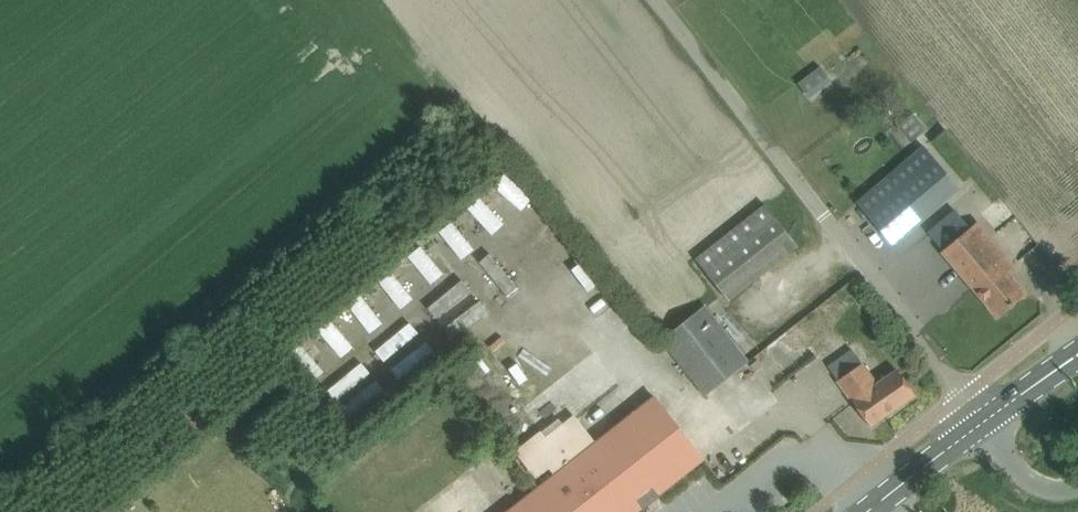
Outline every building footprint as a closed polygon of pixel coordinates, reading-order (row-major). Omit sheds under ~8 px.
[(832,81),(821,66),(799,83),(810,98),(832,81)] [(898,127),(911,143),(928,128),(915,112),(898,127)] [(857,203),(892,244),(959,187),(925,146),(857,203)] [(491,185),(521,207),(531,194),(501,172),(491,185)] [(491,233),(503,221),(478,194),(465,206),(491,233)] [(696,259),(729,301),(799,246),(766,204),(696,259)] [(931,236),(943,252),(944,251),(998,315),(1024,293),(1006,271),(1013,265),(977,223),(971,229),(958,213),(931,236)] [(449,218),(436,230),(460,258),(474,247),(449,218)] [(419,243),(406,254),(429,282),(443,271),(419,243)] [(390,268),(377,279),(399,307),(412,296),(390,268)] [(369,331),(382,319),(359,292),(346,304),(369,331)] [(662,340),(664,343),(705,395),(748,362),(714,319),(704,307),(698,312),(662,340)] [(329,316),(316,327),(340,355),(353,344),(329,316)] [(829,366),(870,426),(916,394),(898,370),(878,384),(853,350),(829,366)] [(506,511),(637,511),(643,507),(644,509),(661,496),(659,494),(704,459),(654,396),(596,441),(554,475),(506,511)] [(559,419),(541,433),(545,438),(546,437),(549,441),(566,427),(559,419)]
